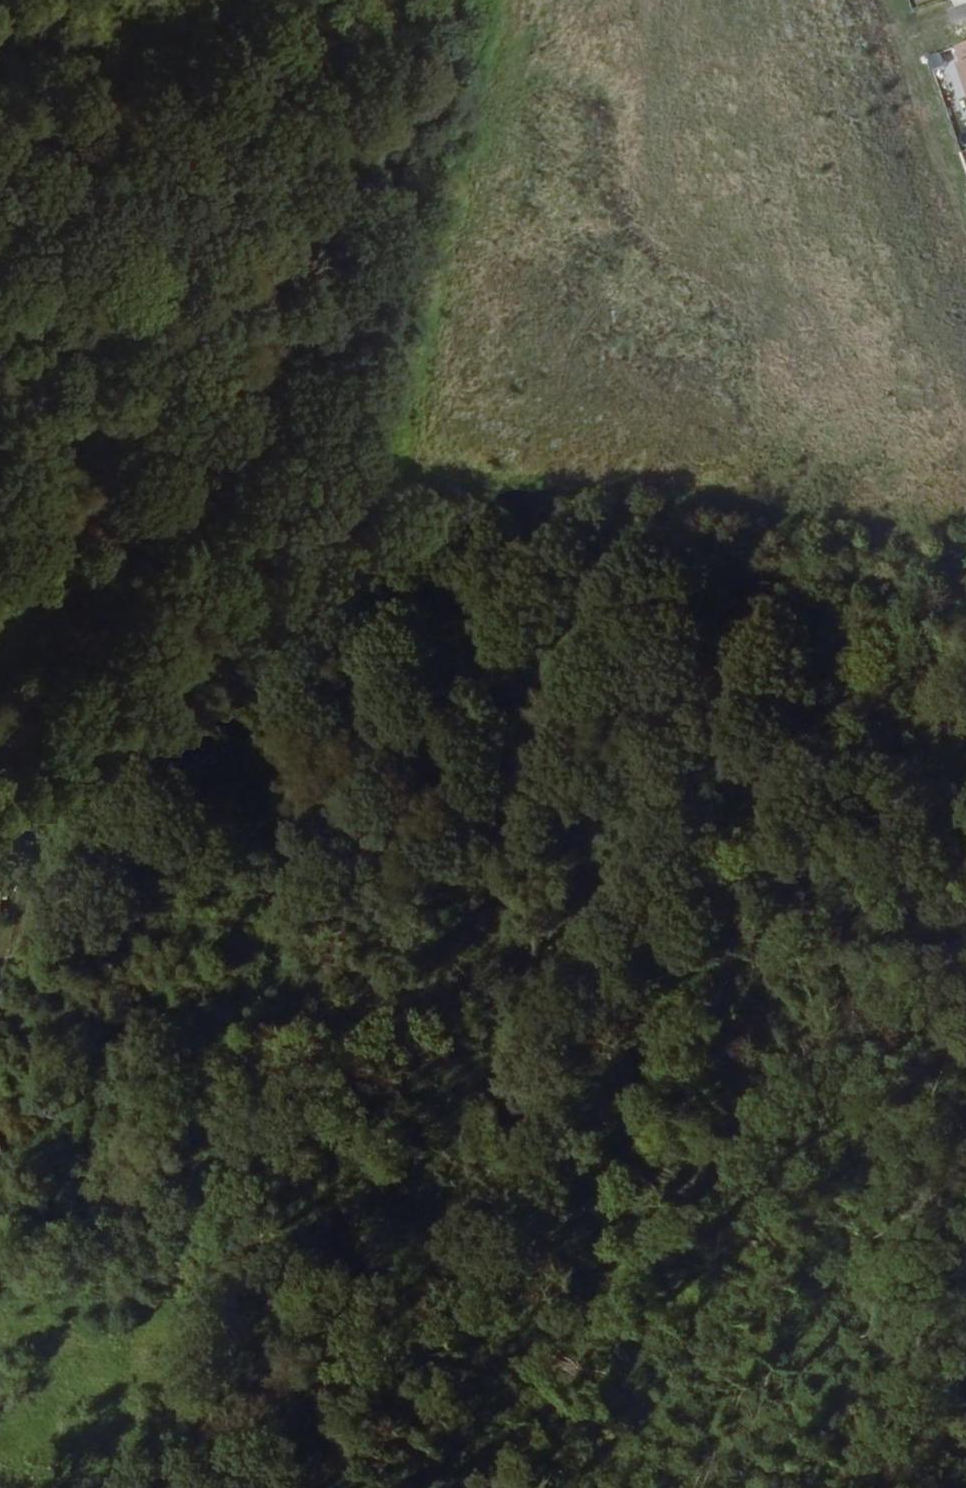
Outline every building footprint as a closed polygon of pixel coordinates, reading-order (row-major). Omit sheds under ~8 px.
[(950,44),(956,61),(953,61),(965,97),(965,38),(950,44)] [(14,1150),(9,1130),(0,1132),(0,1153),(14,1150)]
